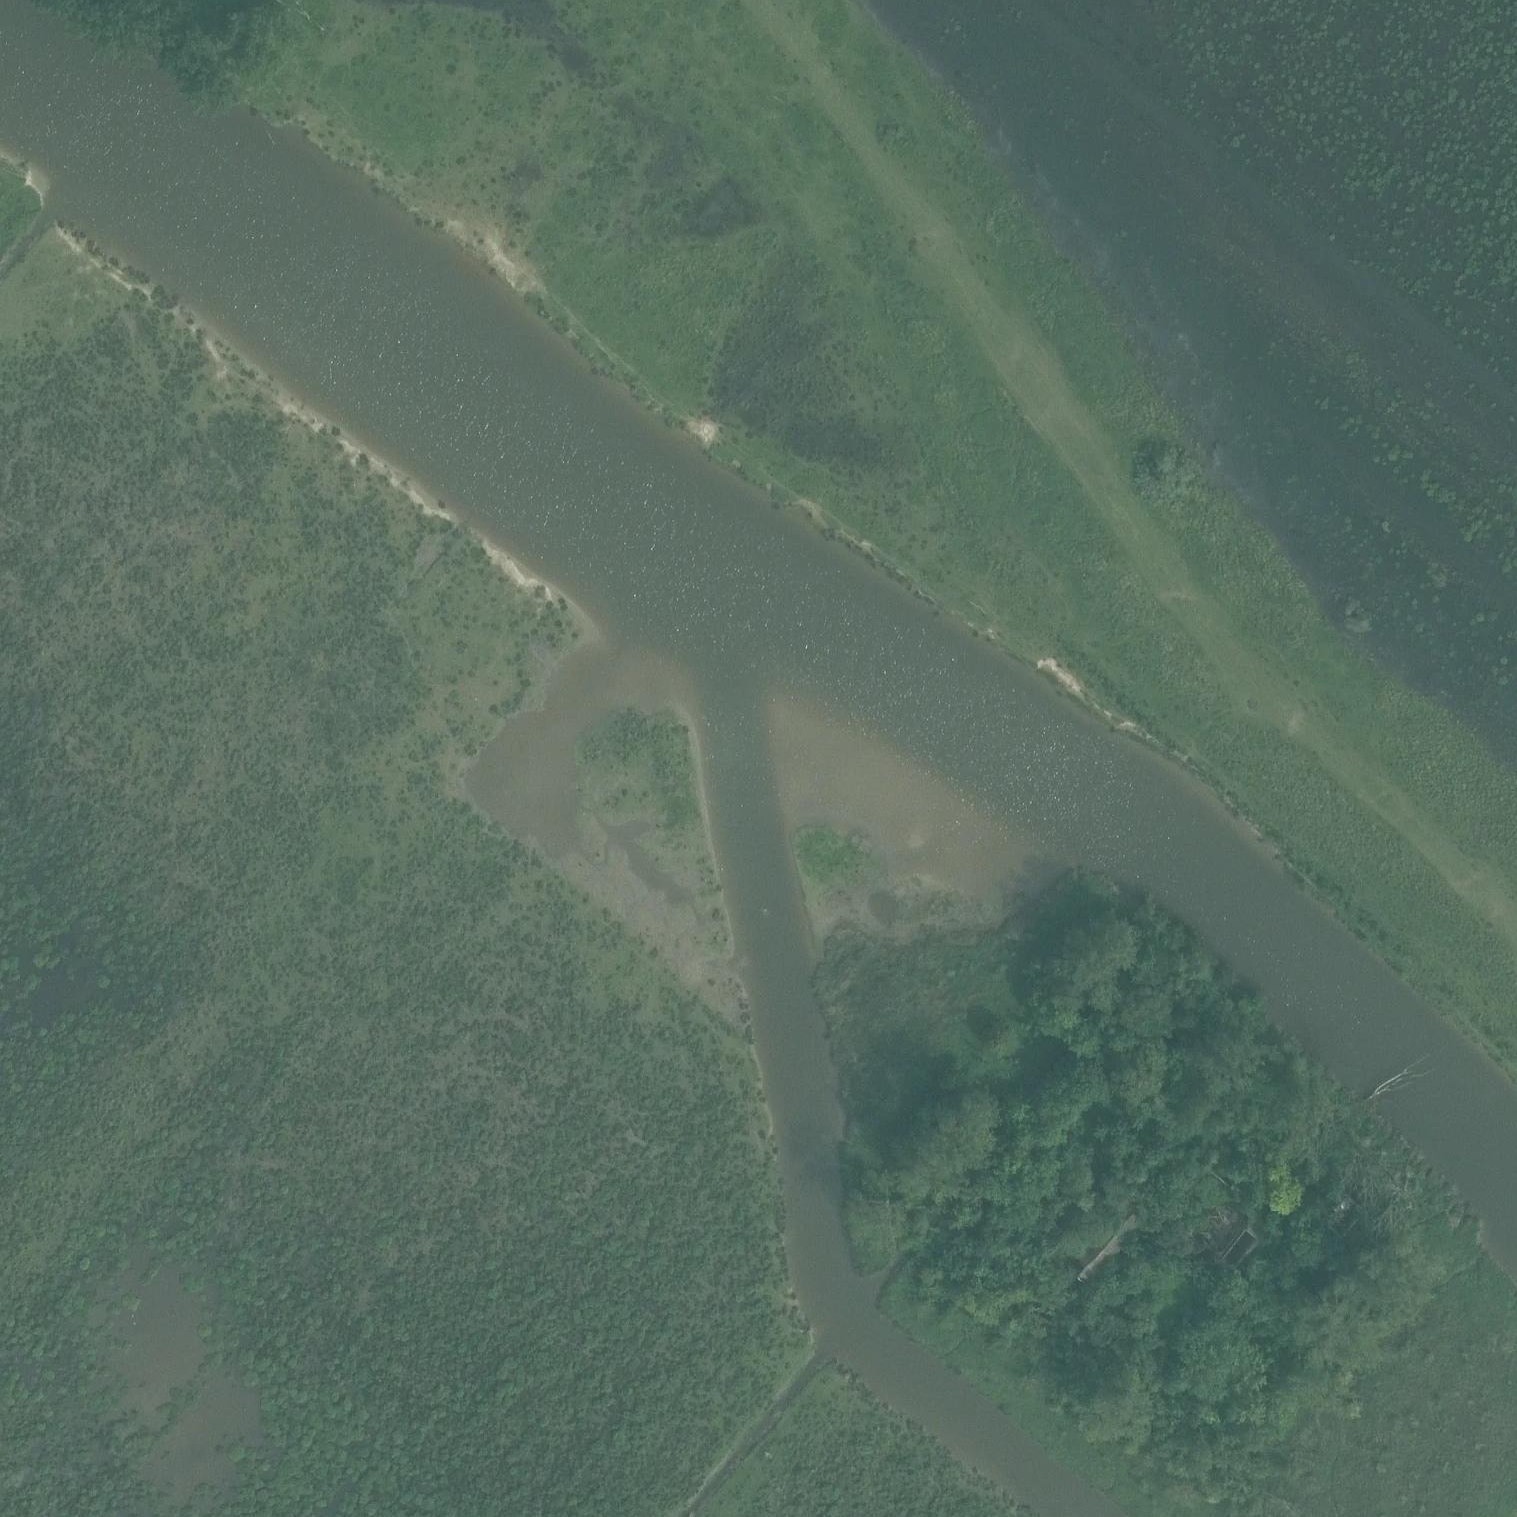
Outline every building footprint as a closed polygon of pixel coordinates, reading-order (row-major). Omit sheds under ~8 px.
[(1273,1218),(1196,1154),(1145,1215),(1221,1279),(1273,1218)]
